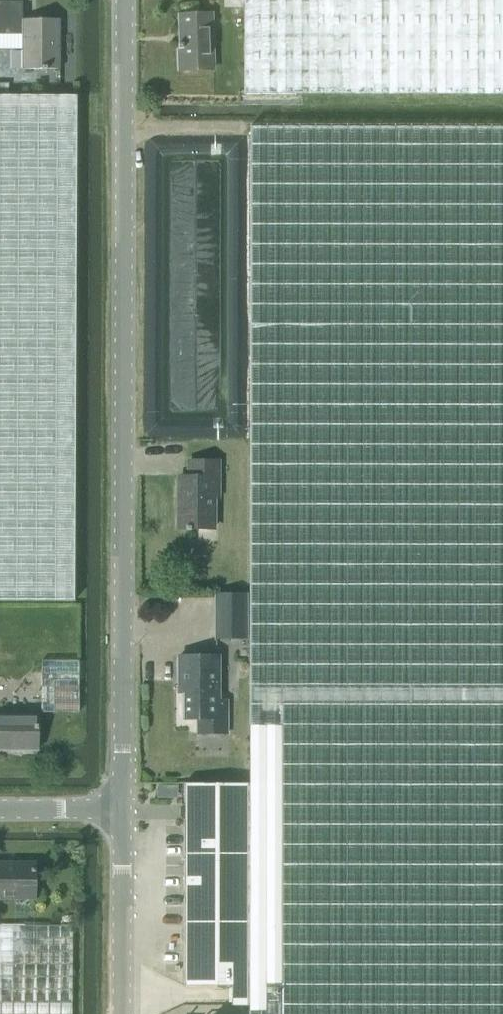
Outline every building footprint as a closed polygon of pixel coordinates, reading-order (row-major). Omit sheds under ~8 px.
[(243,94),(502,94),(502,0),(243,0),(243,94)] [(179,14),(180,59),(180,71),(213,70),(213,59),(211,59),(210,13),(179,14)] [(20,69),(58,69),(58,18),(43,18),(43,23),(20,23),(20,69)] [(74,600),(76,95),(0,95),(0,599),(74,600)] [(248,126),(248,783),(248,1004),(248,1013),(502,1013),(502,126),(248,126)] [(214,496),(220,495),(219,460),(188,461),(189,477),(179,477),(180,527),(215,526),(214,496)] [(214,592),(214,638),(246,639),(246,592),(214,592)] [(183,719),(196,719),(196,734),(228,733),(228,698),(218,698),(217,657),(176,658),(177,682),(182,683),(183,719)] [(39,711),(77,711),(78,660),(40,660),(39,711)] [(37,749),(37,716),(0,715),(0,749),(37,749)] [(248,1004),(248,783),(185,783),(184,984),(231,985),(231,1004),(248,1004)] [(35,862),(0,862),(0,899),(35,900),(35,862)] [(72,926),(0,926),(0,1013),(71,1013),(72,926)]
